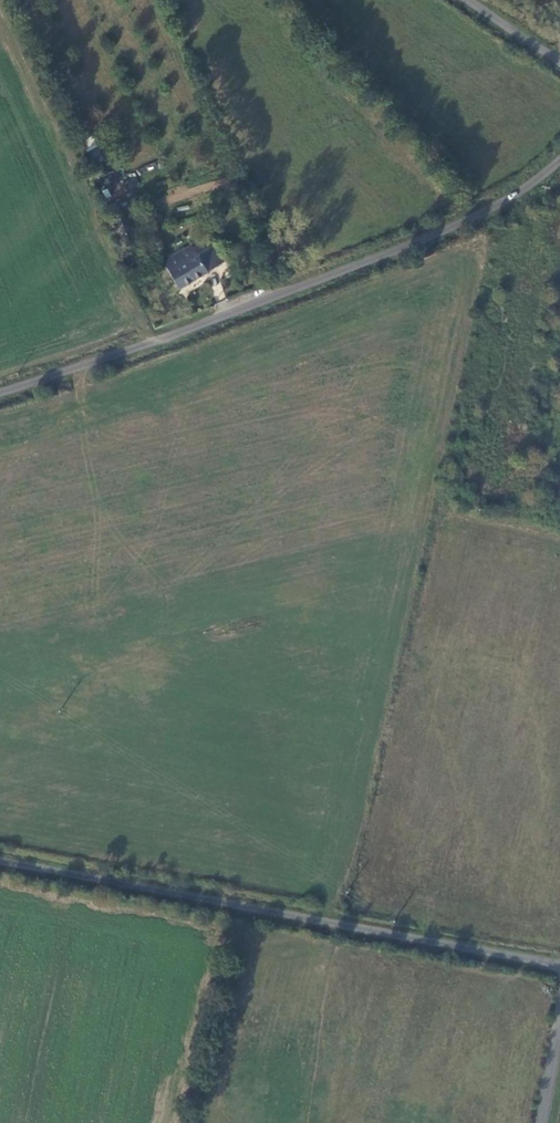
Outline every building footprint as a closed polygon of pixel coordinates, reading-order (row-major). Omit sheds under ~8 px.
[(125,227),(110,234),(116,249),(131,242),(125,227)] [(193,246),(199,254),(209,247),(203,238),(193,246)] [(164,264),(165,266),(178,293),(217,272),(227,267),(217,249),(198,259),(193,250),(164,264)]
